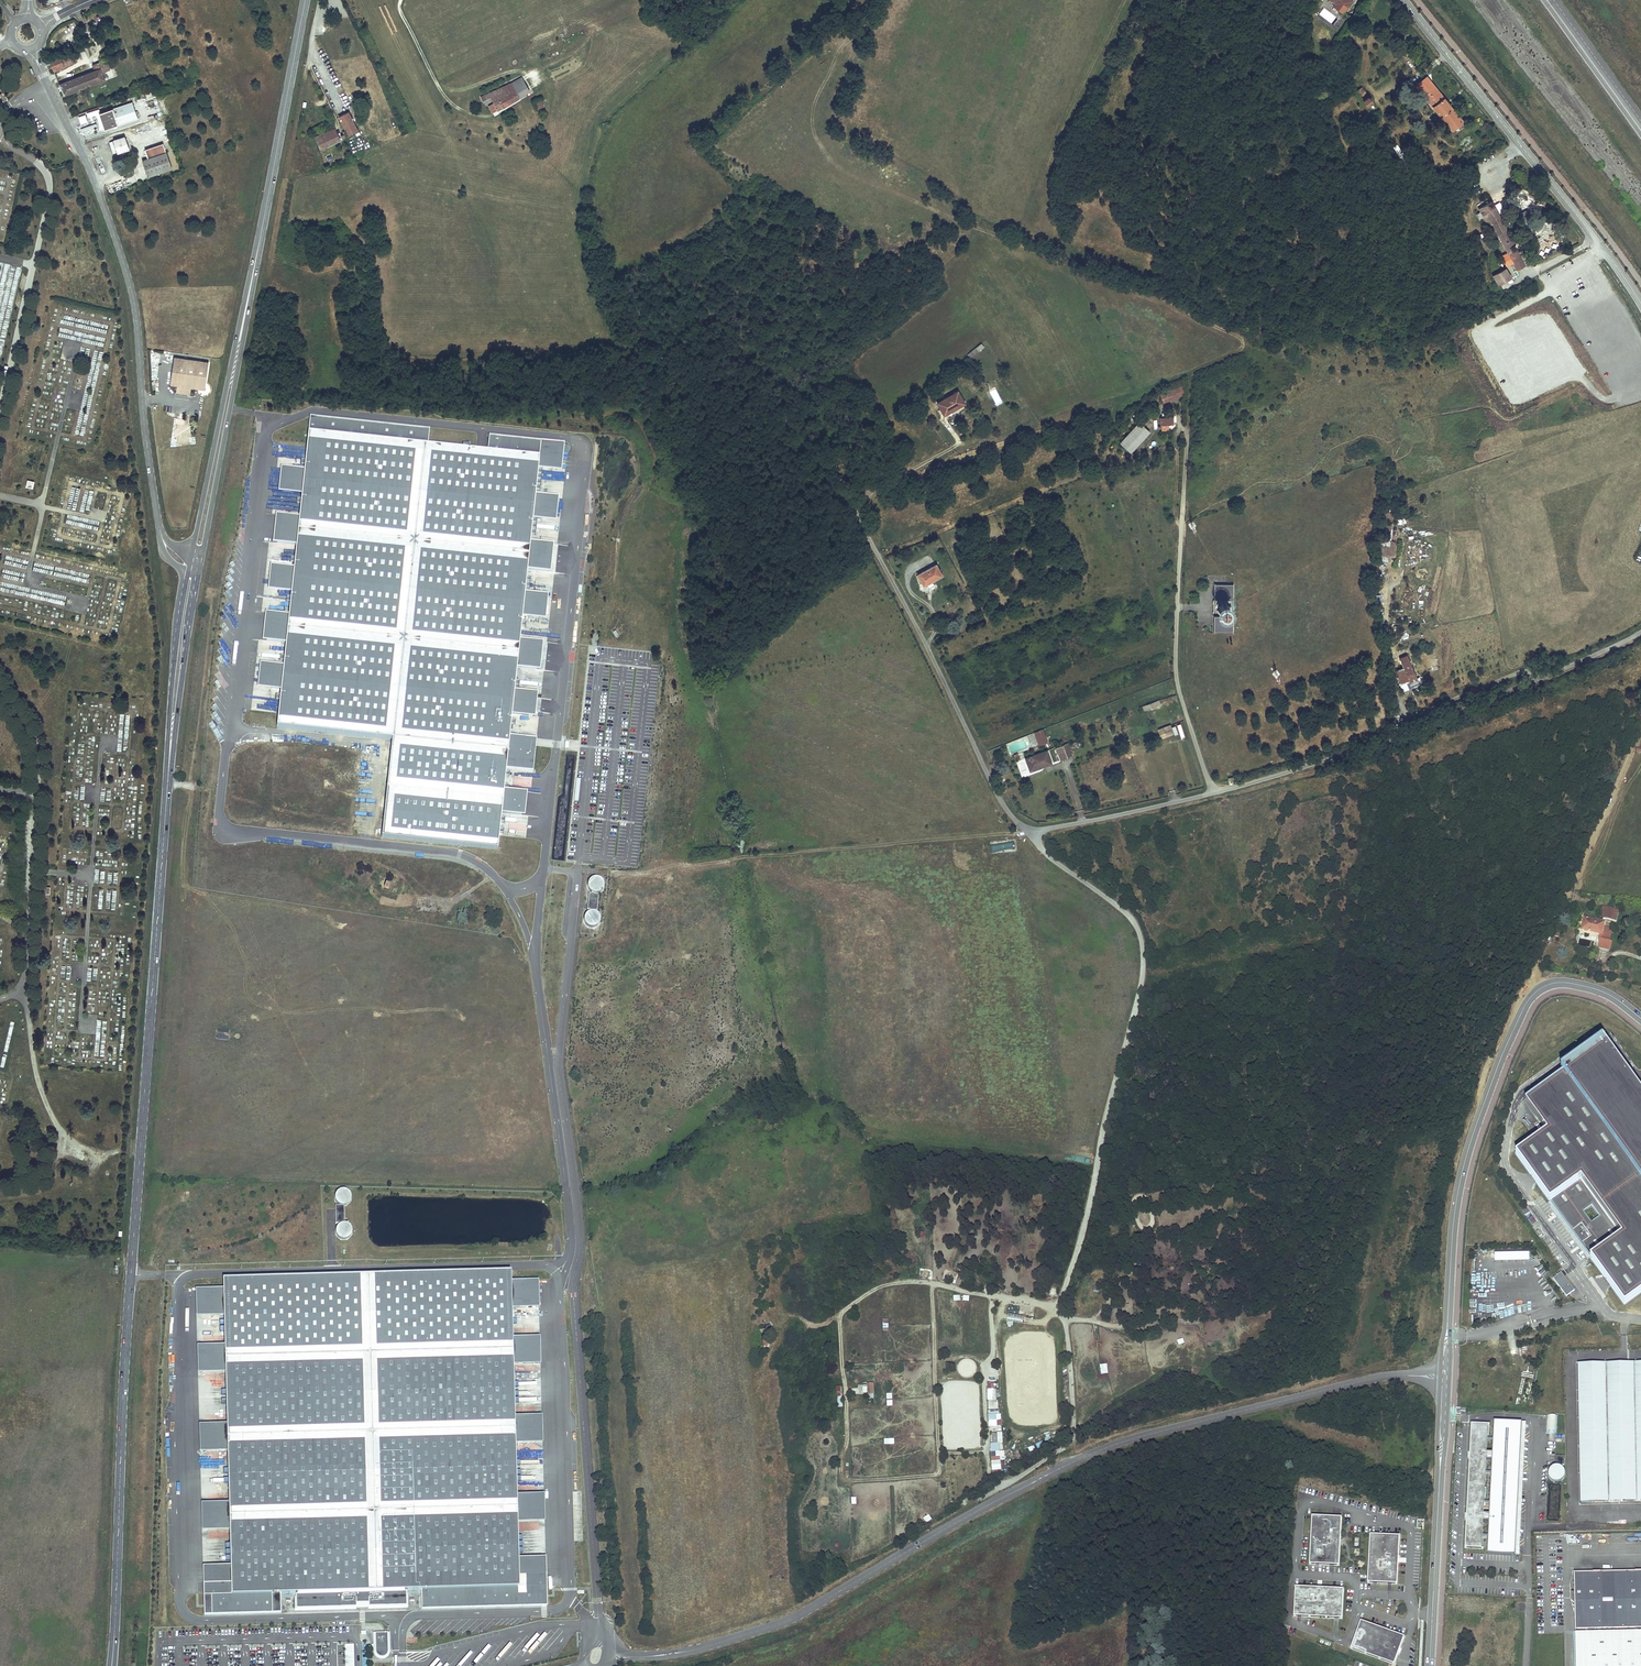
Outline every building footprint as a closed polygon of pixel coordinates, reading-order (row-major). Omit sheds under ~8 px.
[(1341,13),(1351,0),(1328,0),(1335,5),(1333,7),(1341,13)] [(50,61),(55,72),(75,63),(72,56),(70,57),(68,54),(50,61)] [(60,85),(64,96),(102,81),(100,75),(110,71),(106,60),(94,65),(96,71),(60,85)] [(1414,85),(1425,98),(1432,107),(1431,108),(1434,112),(1433,113),(1436,116),(1438,114),(1450,129),(1461,120),(1449,105),(1453,102),(1443,90),(1439,93),(1427,78),(1432,74),(1430,72),(1414,85)] [(528,93),(519,79),(509,85),(517,99),(528,93)] [(517,99),(509,85),(480,101),(481,104),(489,100),(492,104),(486,107),(490,115),(517,99)] [(1375,108),(1359,85),(1354,89),(1369,112),(1375,108)] [(1411,88),(1421,101),(1425,98),(1414,85),(1411,88)] [(130,101),(96,114),(101,129),(135,117),(130,101)] [(356,129),(347,111),(337,116),(347,134),(356,129)] [(86,114),(78,116),(81,124),(88,122),(86,114)] [(88,118),(89,122),(80,125),(82,132),(98,127),(94,116),(88,118)] [(333,128),(314,137),(319,147),(338,139),(333,128)] [(126,148),(122,136),(114,139),(118,151),(126,148)] [(147,157),(139,159),(145,175),(170,166),(162,141),(143,148),(147,157)] [(1502,192),(1493,196),(1495,200),(1504,197),(1502,192)] [(1524,263),(1489,199),(1476,207),(1483,219),(1487,217),(1515,268),(1524,263)] [(1510,277),(1505,266),(1492,274),(1498,284),(1510,277)] [(976,350),(967,357),(970,361),(979,354),(979,353),(976,350)] [(202,361),(174,358),(171,385),(178,386),(177,393),(190,395),(191,388),(198,389),(199,382),(206,383),(208,369),(201,368),(202,361)] [(1181,386),(1176,389),(1180,396),(1185,395),(1181,386)] [(1176,389),(1166,393),(1169,401),(1180,396),(1176,389)] [(966,404),(960,392),(938,403),(941,409),(944,414),(951,410),(951,411),(966,404)] [(1166,393),(1161,395),(1164,403),(1169,401),(1166,393)] [(951,411),(951,410),(944,414),(941,409),(939,411),(942,418),(952,413),(951,411)] [(316,417),(315,434),(424,445),(426,428),(316,417)] [(1174,417),(1160,418),(1161,426),(1162,426),(1169,426),(1174,426),(1174,417)] [(1139,423),(1120,444),(1132,454),(1150,433),(1139,423)] [(279,693),(276,727),(395,743),(386,838),(500,851),(507,771),(510,737),(511,718),(514,686),(516,668),(519,639),(521,620),(524,588),(526,570),(530,538),(532,518),(535,487),(537,467),(538,457),(487,452),(424,445),(315,434),(307,433),(304,467),(300,498),(298,515),(295,543),(293,563),(290,596),(288,614),(285,643),(283,665),(279,693)] [(489,437),(487,452),(538,457),(537,467),(561,469),(563,445),(489,437)] [(280,496),(300,498),(304,467),(283,464),(280,496)] [(558,490),(535,487),(532,518),(555,520),(558,490)] [(276,541),(295,543),(298,515),(280,513),(276,541)] [(554,540),(530,538),(526,570),(550,573),(554,540)] [(290,596),(293,563),(273,561),(269,593),(290,596)] [(937,567),(918,575),(924,585),(932,581),(933,583),(943,578),(937,567)] [(1233,583),(1214,583),(1214,597),(1233,597),(1233,583)] [(550,591),(524,588),(521,620),(547,623),(550,591)] [(1425,601),(1429,592),(1423,589),(1419,597),(1425,601)] [(1220,603),(1219,604),(1219,605),(1219,606),(1219,607),(1220,608),(1220,609),(1221,609),(1221,610),(1222,610),(1223,610),(1224,610),(1225,610),(1226,609),(1227,608),(1227,607),(1227,606),(1227,605),(1227,604),(1226,603),(1225,603),(1225,602),(1224,602),(1223,602),(1222,602),(1221,602),(1221,603),(1220,603)] [(285,643),(288,614),(266,612),(263,640),(285,643)] [(1233,615),(1214,615),(1214,629),(1233,629),(1233,615)] [(225,626),(222,628),(233,642),(235,639),(225,626)] [(542,642),(519,639),(516,668),(538,671),(542,642)] [(1403,666),(1408,678),(1411,686),(1419,683),(1406,654),(1399,657),(1403,666)] [(279,693),(283,665),(262,663),(259,690),(279,693)] [(1408,678),(1403,666),(1395,670),(1401,681),(1408,678)] [(537,688),(514,686),(511,718),(533,720),(537,688)] [(1172,728),(1171,726),(1159,730),(1162,739),(1174,735),(1172,728)] [(1039,746),(1047,742),(1043,730),(1034,733),(1039,746)] [(534,740),(510,737),(507,771),(530,774),(534,740)] [(1081,740),(1070,744),(1072,750),(1084,746),(1081,740)] [(1063,746),(1067,757),(1072,755),(1068,744),(1063,746)] [(1055,749),(1059,760),(1067,757),(1063,746),(1055,749)] [(1047,751),(1026,759),(1030,769),(1039,765),(1040,768),(1052,763),(1047,751)] [(1013,842),(991,845),(991,851),(1014,848),(1013,842)] [(597,912),(601,881),(589,879),(585,910),(597,912)] [(1603,908),(1602,919),(1617,921),(1618,910),(1603,908)] [(600,917),(586,913),(582,926),(596,930),(600,917)] [(1580,931),(1600,935),(1597,948),(1610,951),(1612,942),(1610,942),(1612,929),(1604,927),(1605,922),(1583,917),(1580,931)] [(1638,1093),(1600,1039),(1558,1069),(1564,1076),(1528,1101),(1549,1131),(1518,1153),(1626,1304),(1640,1293),(1640,1096),(1638,1093)] [(351,1201),(349,1188),(334,1190),(336,1203),(351,1201)] [(344,1206),(335,1206),(336,1223),(345,1223),(344,1206)] [(517,1556),(516,1520),(515,1493),(514,1442),(513,1414),(512,1363),(511,1335),(510,1306),(509,1279),(509,1270),(222,1278),(222,1287),(223,1314),(223,1343),(224,1370),(225,1422),(226,1449),(228,1500),(228,1528),(229,1564),(230,1581),(202,1581),(203,1613),(280,1611),(279,1592),(296,1591),(296,1594),(294,1594),(294,1608),(355,1606),(355,1602),(367,1601),(367,1606),(405,1605),(405,1591),(403,1591),(403,1588),(420,1588),(420,1607),(546,1604),(545,1584),(545,1572),(517,1573),(517,1556)] [(509,1279),(510,1306),(538,1306),(537,1278),(509,1279)] [(195,1315),(223,1314),(222,1287),(195,1287),(195,1315)] [(1008,1315),(1007,1323),(1025,1325),(1025,1316),(1008,1315)] [(511,1335),(512,1363),(540,1362),(539,1334),(511,1335)] [(763,1344),(772,1343),(771,1338),(767,1339),(767,1335),(762,1336),(763,1344)] [(224,1370),(223,1343),(196,1344),(197,1371),(224,1370)] [(1101,1374),(1108,1373),(1107,1363),(1100,1364),(1101,1374)] [(1578,1364),(1580,1502),(1640,1501),(1640,1363),(1578,1364)] [(998,1407),(997,1397),(988,1397),(988,1408),(998,1407)] [(541,1441),(540,1414),(513,1414),(514,1442),(541,1441)] [(1483,1547),(1483,1551),(1516,1552),(1523,1420),(1490,1419),(1490,1423),(1467,1422),(1461,1546),(1483,1547)] [(992,1433),(998,1432),(998,1420),(989,1420),(989,1433),(992,1433)] [(226,1449),(225,1422),(198,1423),(199,1450),(226,1449)] [(991,1444),(992,1460),(993,1460),(999,1460),(1000,1460),(999,1444),(992,1444),(991,1444)] [(544,1519),(543,1492),(515,1493),(516,1520),(544,1519)] [(228,1528),(228,1500),(200,1501),(201,1528),(228,1528)] [(1343,1561),(1345,1516),(1345,1515),(1316,1513),(1313,1560),(1343,1561)] [(924,1517),(926,1522),(932,1519),(929,1514),(924,1517)] [(1395,1580),(1398,1533),(1368,1532),(1366,1578),(1395,1580)] [(545,1572),(544,1555),(517,1556),(517,1573),(545,1572)] [(230,1581),(229,1564),(202,1564),(202,1581),(230,1581)] [(1571,1573),(1574,1665),(1640,1665),(1640,1571),(1571,1573)] [(1339,1617),(1341,1588),(1295,1585),(1293,1615),(1339,1617)] [(1394,1664),(1404,1636),(1360,1621),(1350,1649),(1394,1664)] [(387,1649),(386,1631),(374,1631),(374,1644),(374,1646),(374,1650),(375,1652),(376,1654),(377,1655),(379,1655),(382,1655),(384,1654),(386,1653),(386,1651),(387,1649)] [(352,1643),(344,1643),(344,1665),(353,1665),(352,1643)]
